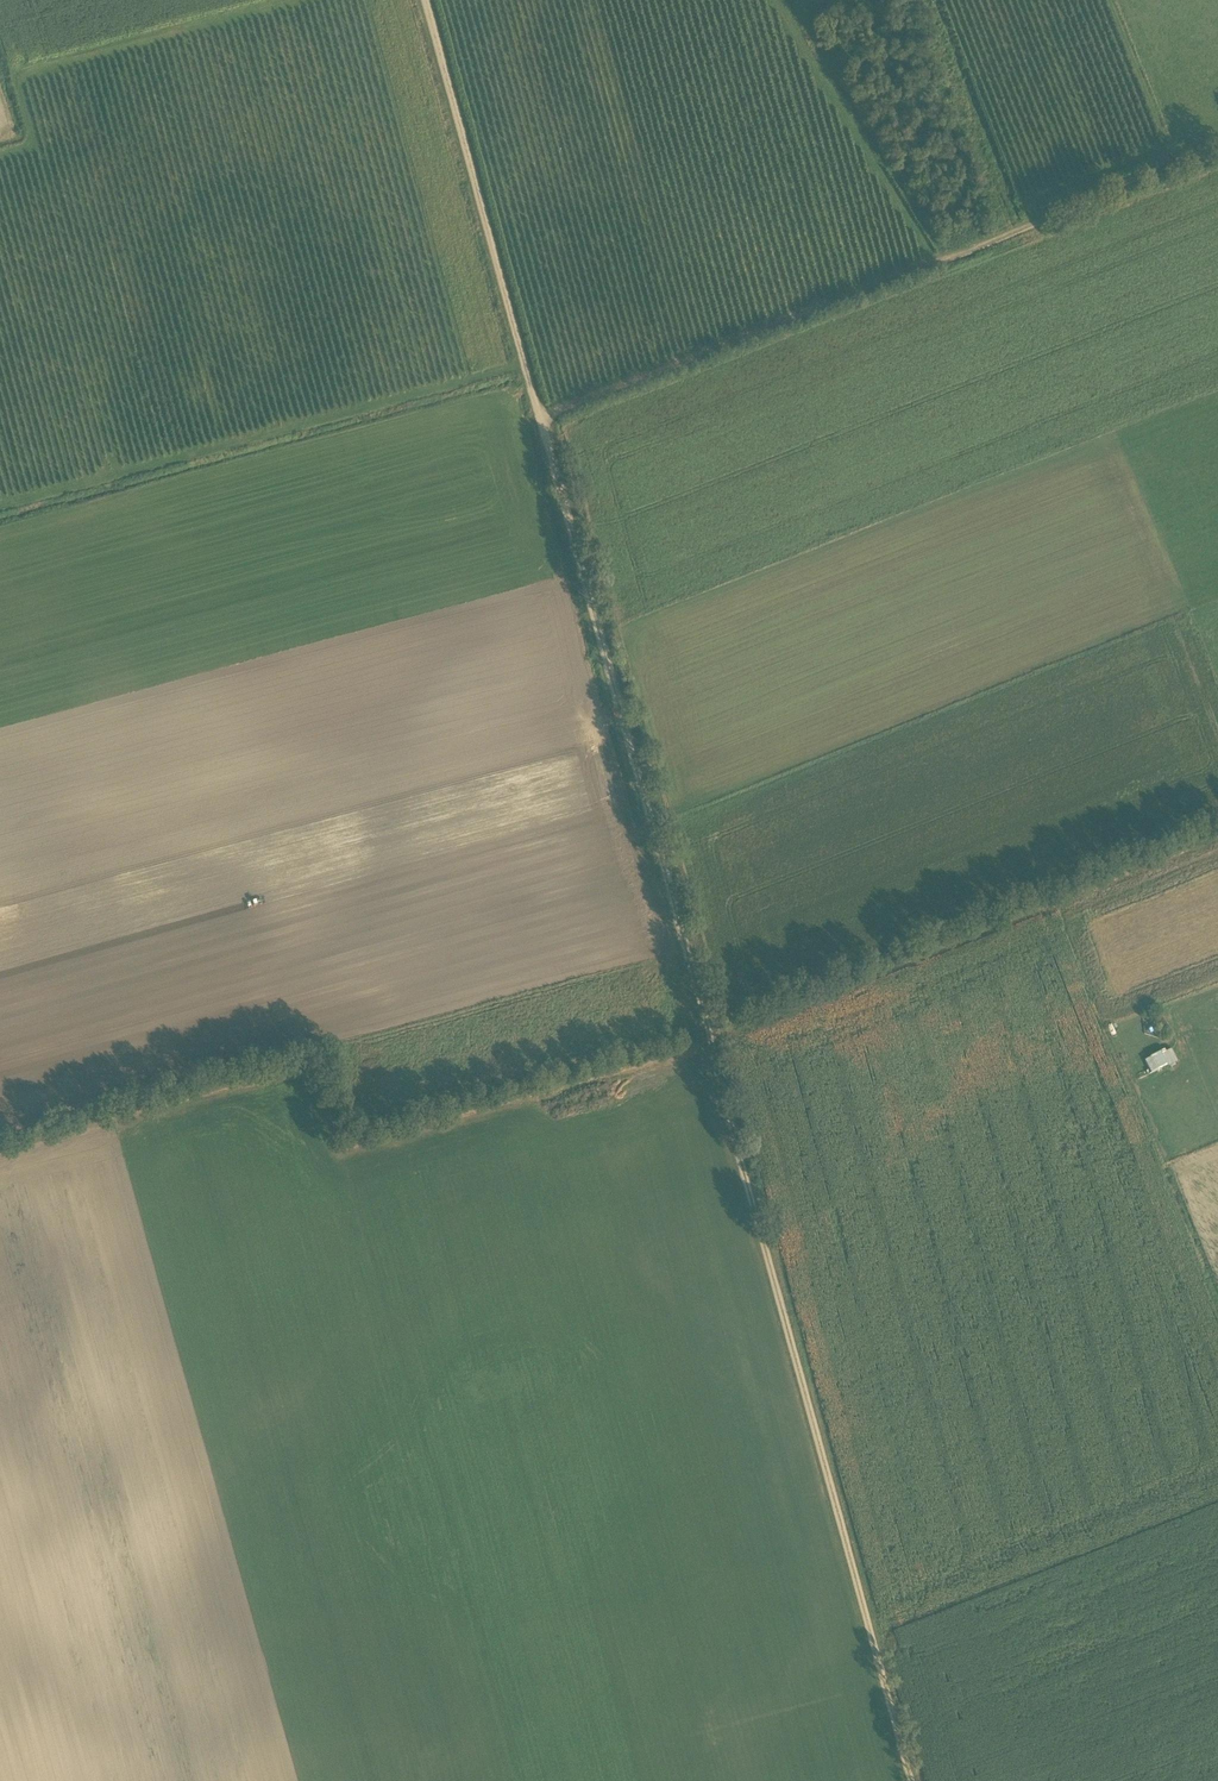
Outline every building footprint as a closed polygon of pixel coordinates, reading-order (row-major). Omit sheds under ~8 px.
[(1158,1072),(1179,1061),(1171,1046),(1150,1057),(1158,1072)]
